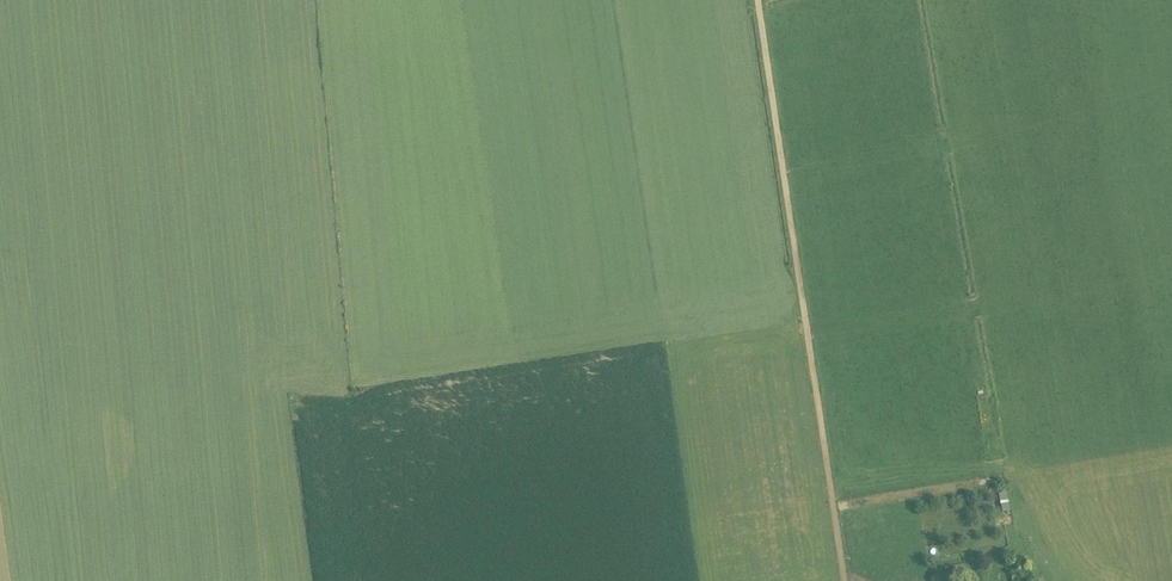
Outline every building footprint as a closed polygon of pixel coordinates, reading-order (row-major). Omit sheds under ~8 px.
[(1001,512),(1009,511),(1006,493),(998,495),(1001,512)] [(993,514),(991,502),(982,504),(984,516),(993,514)]
